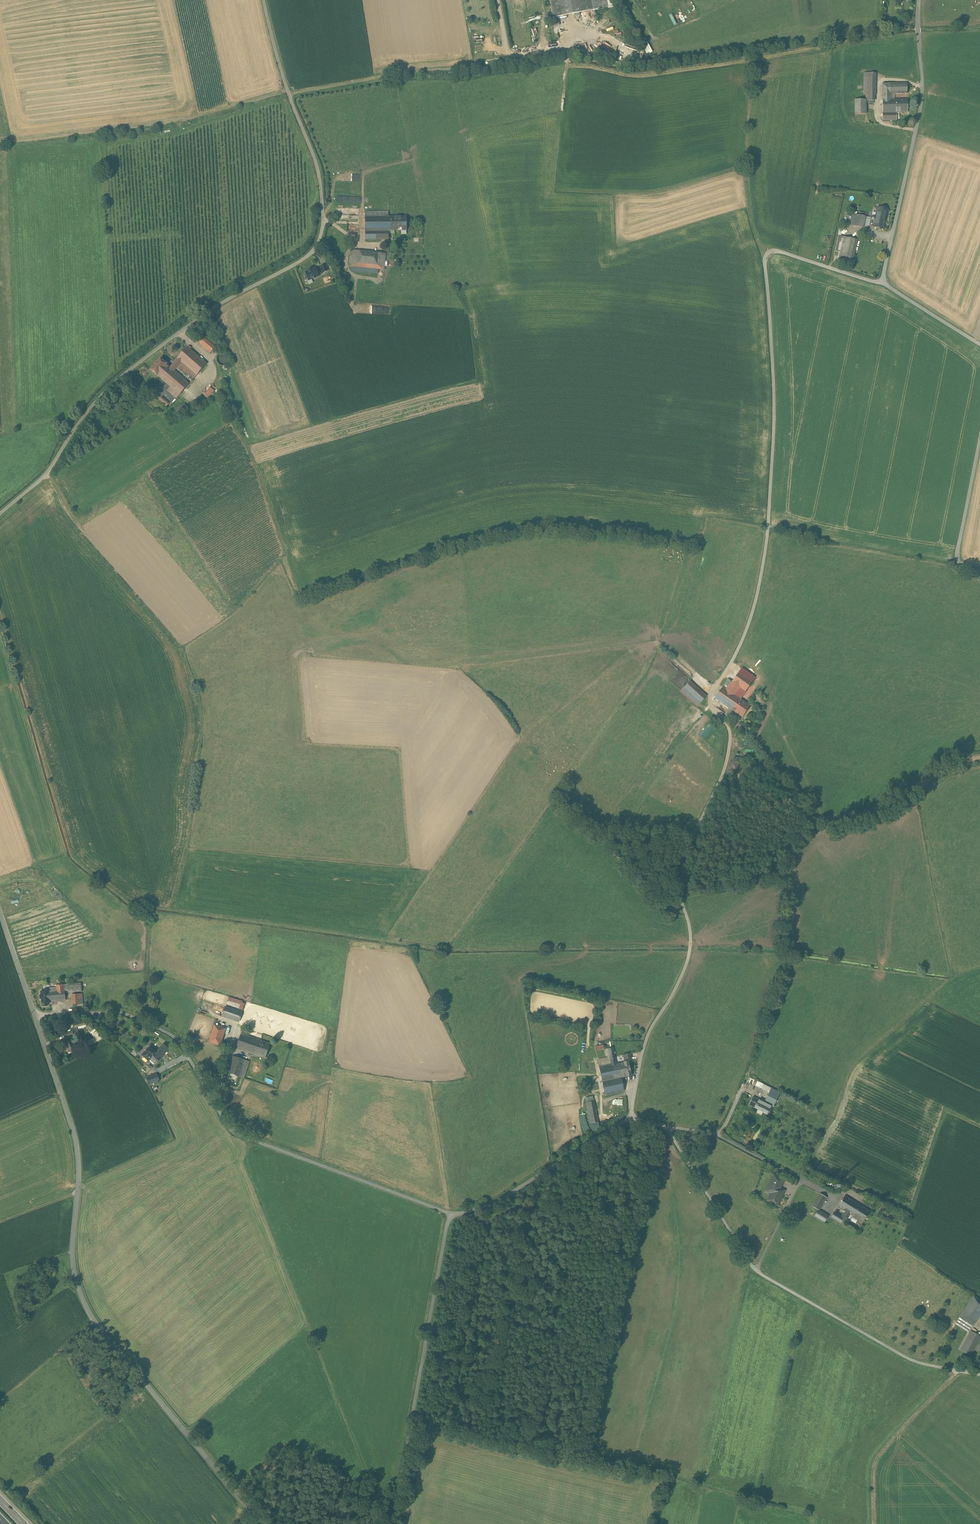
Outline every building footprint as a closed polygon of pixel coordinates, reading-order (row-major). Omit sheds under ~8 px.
[(553,18),(608,8),(606,0),(549,0),(553,18)] [(675,26),(679,25),(674,14),(670,16),(675,26)] [(648,54),(653,52),(646,39),(641,42),(648,54)] [(875,73),(864,73),(864,95),(866,95),(866,101),(867,101),(867,103),(874,103),(874,95),(875,95),(875,73)] [(907,94),(907,83),(882,84),(882,100),(891,100),(891,94),(907,94)] [(907,99),(891,100),(882,100),(883,113),(896,112),(907,112),(907,99)] [(866,114),(865,100),(855,100),(855,114),(866,114)] [(896,112),(883,113),(883,120),(896,120),(896,112)] [(887,210),(878,208),(876,215),(874,226),(883,228),(887,210)] [(389,211),(365,212),(366,239),(388,239),(388,231),(407,231),(407,218),(389,218),(389,211)] [(867,217),(857,215),(856,218),(854,226),(864,228),(867,217)] [(852,217),(846,216),(844,227),(849,228),(850,225),(852,217)] [(856,240),(844,237),(839,261),(851,264),(856,240)] [(385,254),(351,251),(349,267),(351,267),(351,270),(362,271),(362,268),(384,270),(385,254)] [(326,264),(320,266),(323,273),(329,271),(326,264)] [(308,271),(305,272),(309,280),(312,279),(312,280),(316,278),(315,278),(319,276),(315,268),(313,269),(312,269),(308,270),(308,271)] [(216,346),(203,335),(196,342),(210,354),(216,346)] [(203,362),(183,345),(173,357),(177,360),(193,374),(203,362)] [(231,361),(232,359),(231,356),(230,354),(227,352),(225,352),(222,352),(220,354),(218,356),(218,359),(218,362),(220,364),(222,365),(225,366),(227,365),(230,364),(231,361)] [(170,369),(166,366),(166,365),(160,359),(149,371),(150,371),(149,371),(156,377),(157,376),(169,387),(177,393),(185,382),(170,369)] [(193,374),(177,360),(170,369),(185,382),(193,374)] [(203,394),(208,398),(215,390),(210,386),(203,394)] [(177,393),(169,387),(166,391),(173,397),(177,393)] [(162,396),(158,400),(166,407),(170,403),(162,396)] [(186,409),(177,414),(169,419),(172,425),(189,415),(186,409)] [(755,678),(742,668),(732,682),(739,687),(740,687),(745,691),(755,678)] [(732,682),(728,679),(722,687),(734,695),(739,687),(732,682)] [(707,696),(690,681),(681,691),(698,706),(707,696)] [(750,706),(735,696),(734,695),(722,687),(714,698),(742,717),(750,706)] [(710,723),(699,735),(703,739),(714,728),(710,723)] [(25,895),(9,900),(11,905),(26,900),(25,895)] [(81,983),(64,985),(65,993),(72,993),(82,992),(81,983)] [(57,993),(50,994),(50,1001),(66,999),(65,993),(64,985),(56,986),(56,988),(57,993)] [(49,990),(41,991),(42,1003),(47,1003),(51,1002),(50,1001),(50,994),(49,990)] [(82,992),(72,993),(72,1001),(80,1001),(83,1001),(82,992)] [(243,1010),(246,1002),(229,996),(228,1001),(240,1005),(239,1008),(243,1010)] [(200,1007),(198,1011),(210,1016),(212,1012),(200,1007)] [(241,1013),(225,1007),(222,1016),(229,1018),(239,1021),(241,1013)] [(225,1029),(214,1025),(209,1042),(220,1045),(225,1029)] [(98,1031),(93,1034),(95,1037),(91,1040),(87,1043),(89,1047),(91,1046),(103,1039),(98,1031)] [(270,1044),(251,1037),(241,1034),(236,1048),(265,1058),(270,1044)] [(72,1039),(64,1043),(67,1048),(66,1049),(68,1053),(77,1049),(72,1039)] [(155,1051),(149,1057),(153,1063),(167,1049),(162,1044),(155,1051)] [(149,1045),(141,1053),(147,1060),(149,1057),(155,1051),(149,1045)] [(613,1047),(608,1048),(611,1065),(616,1064),(615,1057),(613,1047)] [(630,1054),(624,1055),(625,1062),(628,1061),(632,1060),(630,1055),(630,1054)] [(244,1060),(233,1056),(227,1072),(244,1078),(249,1062),(244,1060)] [(611,1065),(599,1067),(602,1082),(622,1077),(619,1063),(616,1064),(611,1065)] [(622,1077),(602,1082),(605,1095),(624,1091),(622,1077)] [(780,1092),(755,1079),(753,1084),(767,1091),(769,1092),(778,1097),(780,1092)] [(767,1091),(762,1102),(767,1105),(771,1106),(775,1104),(766,1099),(769,1092),(767,1091)] [(769,1092),(766,1099),(775,1104),(778,1097),(769,1092)] [(762,1102),(753,1097),(749,1105),(763,1112),(767,1105),(762,1102)] [(590,1124),(598,1122),(596,1112),(594,1101),(586,1103),(590,1124)] [(784,1180),(774,1175),(770,1182),(780,1186),(780,1187),(784,1180)] [(780,1186),(770,1182),(769,1185),(770,1186),(768,1191),(772,1193),(771,1196),(770,1195),(768,1200),(767,1200),(777,1205),(783,1194),(781,1194),(783,1190),(779,1188),(780,1186)] [(822,1191),(814,1205),(820,1208),(828,1195),(822,1191)] [(872,1208),(847,1193),(840,1204),(842,1205),(847,1209),(852,1212),(865,1220),(872,1208)] [(847,1209),(842,1205),(840,1204),(836,1210),(843,1215),(847,1209)] [(820,1208),(816,1215),(825,1220),(828,1215),(829,1214),(820,1208)] [(843,1215),(836,1210),(834,1215),(846,1222),(852,1212),(847,1209),(843,1215)] [(973,1324),(979,1314),(979,1300),(974,1296),(960,1316),(972,1324),(973,1324)] [(967,1332),(972,1324),(960,1316),(955,1324),(967,1332)] [(960,1350),(970,1356),(979,1338),(979,1336),(971,1331),(960,1350)]
